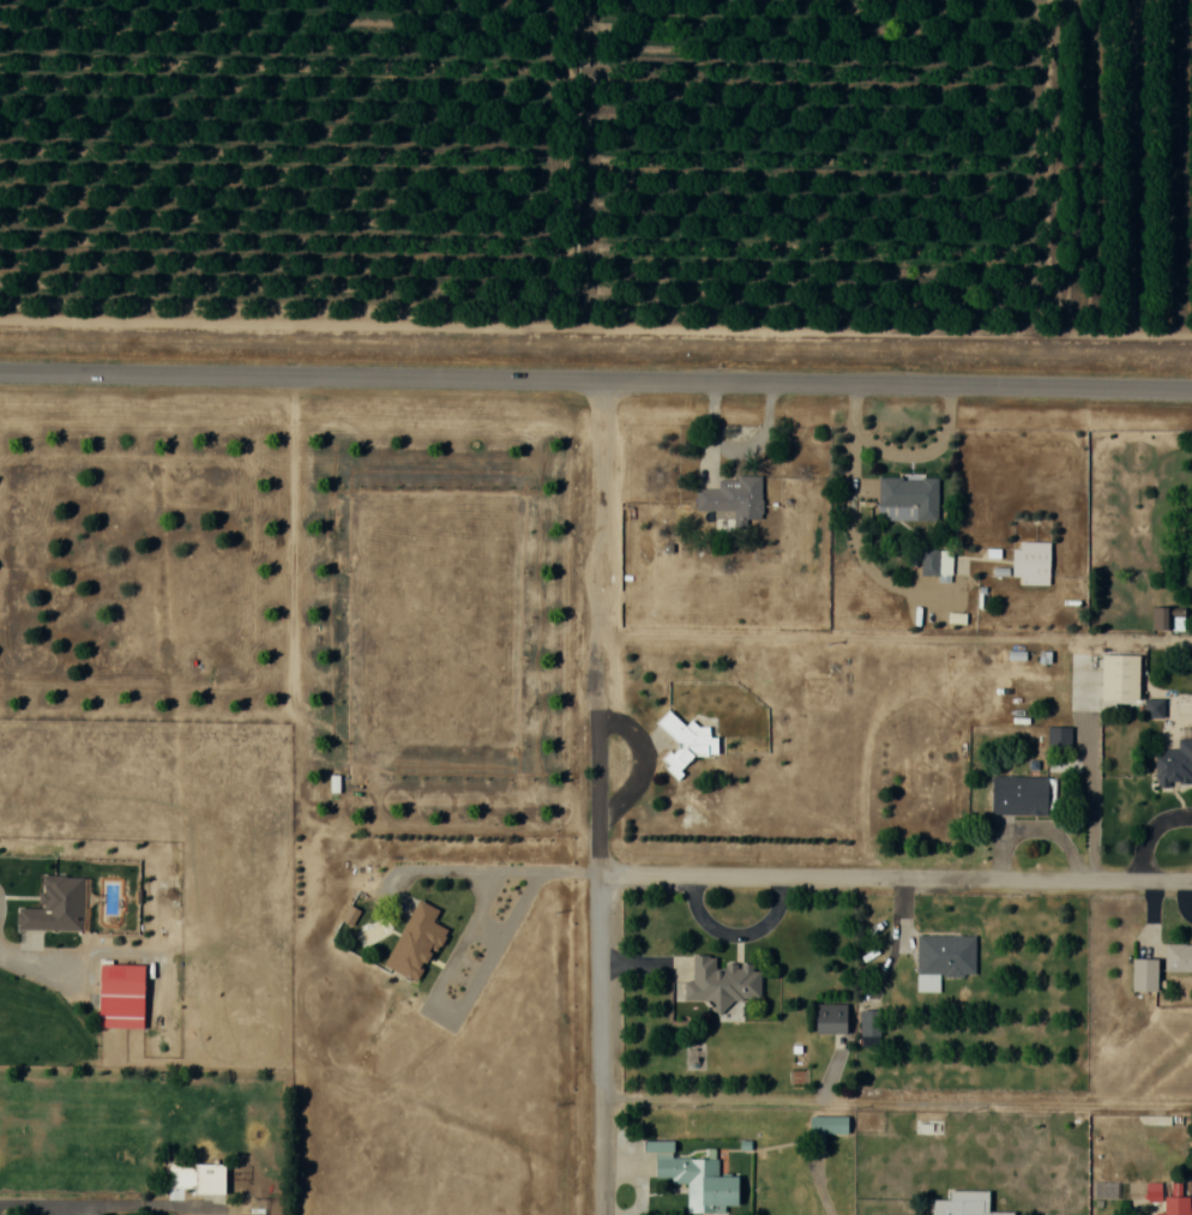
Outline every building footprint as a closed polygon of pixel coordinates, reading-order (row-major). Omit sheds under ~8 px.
[(762,475),(736,475),(736,480),(718,480),(718,489),(697,489),(696,516),(761,517),(762,475)] [(878,520),(937,520),(937,477),(878,477),(878,520)] [(1049,585),(1049,541),(1014,541),(1014,585),(1049,585)] [(1172,611),(1153,611),(1153,630),(1172,630),(1172,611)] [(699,750),(708,758),(720,743),(708,733),(692,719),(686,726),(667,711),(656,725),(678,743),(661,765),(677,778),(699,750)] [(1070,749),(1070,728),(1048,728),(1048,749),(1070,749)] [(1179,739),(1179,752),(1155,752),(1155,784),(1191,783),(1191,739),(1179,739)] [(992,815),(1052,815),(1052,777),(992,777),(992,815)] [(82,876),(41,875),(40,909),(17,909),(16,929),(82,930),(82,876)] [(432,922),(438,910),(416,899),(384,967),(418,983),(444,928),(432,922)] [(975,975),(975,936),(917,936),(916,975),(975,975)] [(1191,971),(1191,944),(1164,944),(1164,971),(1191,971)] [(760,999),(761,971),(752,971),(752,965),(715,964),(715,956),(693,955),(692,982),(683,981),(683,999),(713,1000),(713,1011),(728,1011),(728,998),(760,999)] [(1157,958),(1132,958),(1132,990),(1157,990),(1157,958)] [(144,964),(99,964),(99,1004),(144,1004),(144,964)] [(815,1033),(845,1033),(845,1003),(815,1003),(815,1033)] [(859,1044),(880,1044),(880,1009),(859,1009),(859,1044)] [(809,1115),(809,1151),(824,1151),(824,1135),(848,1135),(848,1115),(809,1115)] [(686,1213),(725,1213),(725,1206),(738,1206),(738,1176),(717,1175),(717,1158),(655,1158),(654,1181),(687,1181),(686,1213)] [(224,1193),(224,1163),(195,1163),(195,1193),(224,1193)] [(947,1189),(947,1199),(929,1198),(929,1214),(1013,1214),(1013,1211),(988,1211),(989,1190),(947,1189)] [(1174,1194),(1174,1195),(1165,1195),(1164,1212),(1156,1211),(1156,1214),(1191,1214),(1191,1195),(1174,1194)]
